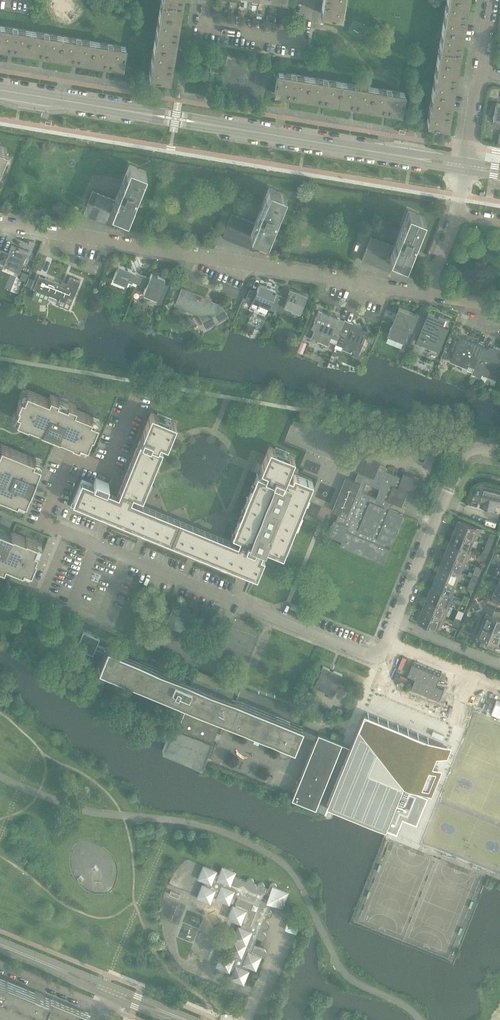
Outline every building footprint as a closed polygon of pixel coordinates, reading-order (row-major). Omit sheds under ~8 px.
[(159,12),(181,16),(183,0),(161,0),(159,12)] [(345,0),(323,0),(321,13),(342,17),(345,0)] [(442,27),(464,30),(469,0),(447,0),(442,27)] [(176,47),(181,16),(159,12),(154,44),(176,47)] [(31,31),(0,26),(0,48),(27,52),(31,31)] [(442,27),(437,59),(459,62),(464,30),(442,27)] [(27,52),(59,58),(63,36),(31,31),(27,52)] [(59,58),(91,63),(95,41),(63,36),(59,58)] [(95,41),(91,63),(124,68),(127,46),(95,41)] [(170,79),(173,66),(176,47),(154,44),(149,76),(170,79)] [(437,59),(432,90),(454,94),(459,62),(437,59)] [(210,69),(212,70),(218,71),(219,61),(211,60),(210,69)] [(274,92),(306,97),(310,76),(277,71),(274,92)] [(342,82),(310,76),(306,97),(338,103),(342,82)] [(338,103),(370,108),(373,87),(342,82),(338,103)] [(405,92),(373,87),(370,108),(402,113),(405,92)] [(448,126),(454,94),(432,90),(427,122),(448,126)] [(146,171),(139,168),(130,164),(116,200),(111,212),(116,214),(128,218),(133,204),(140,205),(141,203),(141,201),(142,198),(142,196),(143,194),(144,192),(144,190),(145,188),(140,186),(146,171)] [(273,227),(279,229),(280,226),(280,224),(281,222),(282,220),(282,218),(283,216),(284,213),(285,211),(280,209),(286,194),(269,187),(255,223),(250,235),(256,237),(267,242),(273,227)] [(88,203),(94,205),(99,193),(93,191),(88,203)] [(94,205),(100,207),(104,195),(99,193),(94,205)] [(100,207),(105,209),(110,198),(104,195),(100,207)] [(111,212),(116,200),(110,198),(105,209),(110,212),(111,212)] [(89,217),(94,205),(88,203),(83,215),(89,217)] [(95,219),(100,207),(94,205),(89,217),(95,219)] [(100,221),(105,209),(100,207),(95,219),(100,221)] [(106,223),(110,212),(105,209),(100,221),(106,223)] [(412,250),(419,251),(419,249),(420,246),(420,244),(421,241),(422,239),(423,237),(424,233),(419,231),(425,216),(409,210),(403,225),(395,246),(390,257),(396,260),(396,259),(407,264),(412,250)] [(106,223),(112,226),(116,214),(111,212),(110,212),(106,223)] [(227,226),(233,228),(238,216),(232,214),(227,226)] [(233,228),(239,230),(244,219),(238,216),(233,228)] [(239,230),(244,232),(249,221),(244,219),(239,230)] [(250,235),(255,223),(249,221),(244,232),(250,235)] [(229,240),(233,228),(227,226),(223,237),(229,240)] [(234,242),(239,230),(233,228),(229,240),(234,242)] [(240,244),(244,232),(239,230),(234,242),(240,244)] [(246,247),(250,235),(244,232),(240,244),(246,247)] [(246,247),(251,249),(256,237),(250,235),(246,247)] [(367,248),(373,251),(378,239),(372,237),(367,248)] [(379,253),(383,241),(378,239),(373,251),(379,253)] [(379,253),(384,255),(389,244),(383,241),(379,253)] [(390,257),(395,246),(389,244),(384,255),(390,257)] [(0,255),(0,266),(3,267),(4,265),(11,267),(6,279),(15,282),(27,251),(12,245),(9,253),(2,250),(0,255)] [(369,262),(373,251),(367,248),(363,260),(369,262)] [(374,265),(379,253),(373,251),(369,262),(374,265)] [(380,267),(384,255),(379,253),(374,265),(380,267)] [(385,269),(390,257),(384,255),(380,267),(385,269)] [(390,257),(385,269),(391,271),(396,260),(390,257)] [(137,284),(141,274),(131,270),(132,270),(119,265),(113,279),(126,284),(128,280),(137,284)] [(20,281),(32,286),(35,277),(23,273),(20,281)] [(141,274),(137,284),(146,287),(143,293),(156,299),(155,301),(161,304),(169,285),(163,283),(165,278),(151,273),(150,278),(141,274)] [(39,276),(34,289),(36,290),(33,299),(46,304),(49,295),(65,301),(67,296),(73,298),(80,281),(69,277),(66,286),(39,276)] [(249,288),(245,299),(252,302),(275,311),(275,309),(277,305),(281,295),(275,293),(276,290),(260,284),(257,291),(249,288)] [(277,305),(275,309),(283,312),(286,306),(300,312),(307,295),(291,289),(288,297),(281,295),(280,298),(277,305)] [(182,290),(176,304),(201,314),(200,315),(206,327),(227,315),(220,304),(218,304),(203,298),(182,290)] [(415,332),(422,316),(399,307),(388,334),(405,341),(409,330),(415,332)] [(312,328),(315,329),(311,337),(328,344),(329,340),(336,343),(345,320),(338,317),(337,318),(319,310),(312,328)] [(422,316),(415,332),(433,340),(431,346),(440,349),(448,328),(443,326),(446,318),(429,311),(426,318),(422,316)] [(353,324),(345,320),(336,343),(343,346),(342,350),(357,357),(367,333),(352,326),(353,324)] [(476,365),(483,348),(484,344),(461,335),(451,361),(468,368),(470,364),(475,366),(476,365)] [(476,365),(475,366),(473,373),(481,376),(482,374),(498,380),(499,374),(499,370),(499,369),(499,367),(499,349),(494,346),(492,352),(483,348),(476,365)] [(19,405),(17,411),(19,412),(16,420),(28,424),(28,423),(43,429),(45,424),(53,428),(52,431),(58,433),(58,435),(72,441),(72,442),(79,445),(80,442),(87,445),(92,434),(93,435),(98,422),(91,419),(92,416),(75,409),(76,405),(68,402),(67,404),(58,400),(59,398),(50,395),(49,399),(27,390),(24,397),(21,396),(18,404),(19,405)] [(109,484),(96,478),(94,484),(82,479),(73,502),(104,514),(256,576),(257,577),(264,557),(260,556),(264,548),(283,555),(313,482),(294,474),(292,478),(287,476),(295,457),(270,446),(260,469),(268,472),(266,477),(257,474),(232,535),(239,538),(237,543),(131,499),(133,494),(142,498),(163,449),(158,447),(160,442),(167,445),(176,423),(151,413),(118,494),(114,492),(107,489),(109,484)] [(293,421),(292,424),(338,433),(338,429),(293,421)] [(17,501),(18,498),(25,501),(30,489),(29,488),(31,484),(28,482),(32,474),(36,476),(41,464),(33,461),(34,458),(1,445),(0,448),(0,494),(17,501)] [(334,520),(331,528),(328,535),(342,541),(340,545),(384,563),(390,549),(385,546),(387,542),(392,544),(404,515),(390,509),(392,502),(402,506),(408,492),(413,494),(419,479),(404,473),(402,477),(387,471),(388,469),(380,465),(381,462),(361,453),(355,470),(359,472),(355,481),(346,477),(332,511),(339,514),(336,521),(334,520)] [(481,506),(495,509),(496,505),(499,506),(499,490),(485,487),(481,501),(482,502),(481,506)] [(460,520),(456,531),(477,540),(481,528),(460,520)] [(4,567),(5,563),(22,569),(24,567),(31,570),(36,557),(35,556),(37,550),(34,549),(37,542),(26,537),(26,538),(11,532),(10,534),(4,531),(3,534),(0,533),(0,565),(4,567)] [(456,531),(451,542),(472,551),(469,549),(473,539),(477,540),(456,531)] [(451,542),(446,553),(468,562),(472,551),(451,542)] [(446,553),(442,564),(459,572),(464,561),(467,562),(468,562),(446,553)] [(442,564),(437,576),(455,583),(459,572),(442,564)] [(437,576),(433,587),(454,595),(450,593),(455,583),(437,576)] [(433,587),(428,598),(449,606),(454,595),(433,587)] [(428,598),(424,609),(445,618),(449,606),(428,598)] [(479,622),(499,630),(499,610),(486,604),(479,622)] [(182,606),(181,609),(179,615),(187,618),(190,609),(182,606)] [(426,623),(425,626),(436,630),(436,627),(440,629),(445,618),(424,609),(419,620),(426,623)] [(479,622),(472,639),(490,646),(492,640),(498,643),(499,638),(499,630),(479,622)] [(185,679),(143,662),(107,647),(106,649),(97,645),(100,638),(83,631),(76,648),(93,655),(96,649),(104,652),(99,667),(178,698),(179,696),(185,698),(163,753),(202,769),(224,714),(230,716),(228,719),(294,746),(302,727),(236,700),(236,701),(230,699),(236,684),(197,668),(191,683),(185,680),(185,679)] [(424,652),(422,657),(431,660),(433,655),(424,652)] [(444,666),(446,660),(433,655),(431,660),(431,661),(444,666)] [(416,677),(411,690),(412,690),(412,689),(438,700),(438,701),(439,701),(444,688),(436,685),(442,671),(441,671),(441,672),(414,662),(415,660),(414,660),(408,674),(416,677)] [(323,667),(314,688),(333,695),(342,675),(323,667)] [(445,704),(455,707),(459,698),(448,695),(445,704)] [(317,733),(291,798),(315,808),(315,807),(324,811),(324,812),(350,748),(341,744),(341,743),(317,733)] [(401,816),(416,822),(427,795),(400,784),(383,826),(396,831),(400,822),(399,821),(401,816)] [(260,956),(261,956),(262,956),(263,956),(264,956),(265,955),(266,954),(266,953),(266,952),(266,951),(266,950),(265,949),(264,949),(254,945),(257,937),(261,939),(262,939),(263,939),(264,939),(265,938),(265,937),(266,937),(266,936),(266,935),(266,934),(265,933),(264,932),(262,931),(264,927),(264,928),(265,928),(266,928),(267,927),(268,926),(269,926),(269,925),(269,924),(269,923),(269,922),(268,921),(267,921),(265,920),(266,916),(267,916),(268,916),(269,916),(270,916),(270,915),(271,915),(271,914),(272,913),(272,912),(272,911),(271,911),(271,910),(270,910),(270,909),(267,908),(268,904),(281,909),(282,909),(283,909),(284,909),(284,908),(285,908),(285,907),(285,906),(285,905),(285,904),(284,904),(284,903),(283,902),(287,892),(276,887),(277,887),(277,886),(276,885),(276,884),(275,883),(274,883),(273,883),(272,883),(271,883),(271,884),(270,884),(270,885),(268,889),(264,888),(265,887),(265,886),(264,886),(264,885),(264,884),(263,883),(262,883),(261,883),(261,882),(260,882),(260,883),(259,883),(258,883),(258,884),(257,885),(254,883),(254,882),(254,881),(254,880),(253,880),(253,879),(252,879),(252,878),(251,878),(250,878),(249,878),(248,878),(248,879),(247,879),(247,880),(246,880),(233,875),(235,872),(222,866),(219,873),(215,872),(216,870),(203,865),(198,878),(205,881),(204,885),(202,884),(197,897),(209,902),(212,894),(216,896),(215,897),(228,903),(229,901),(233,902),(227,917),(243,923),(242,927),(239,926),(228,951),(231,952),(229,956),(221,953),(216,966),(228,971),(230,968),(234,970),(230,978),(243,983),(248,970),(245,969),(247,966),(255,969),(260,956)] [(26,1019),(41,1019),(43,1016),(42,1016),(50,997),(35,991),(34,994),(0,980),(0,1009),(26,1019)] [(42,1016),(43,1016),(52,1019),(60,1001),(50,997),(42,1016)] [(52,1019),(64,1019),(70,1005),(60,1001),(52,1019)] [(80,1010),(70,1005),(64,1019),(76,1019),(80,1010)] [(90,1014),(80,1010),(76,1019),(88,1019),(90,1014)]
